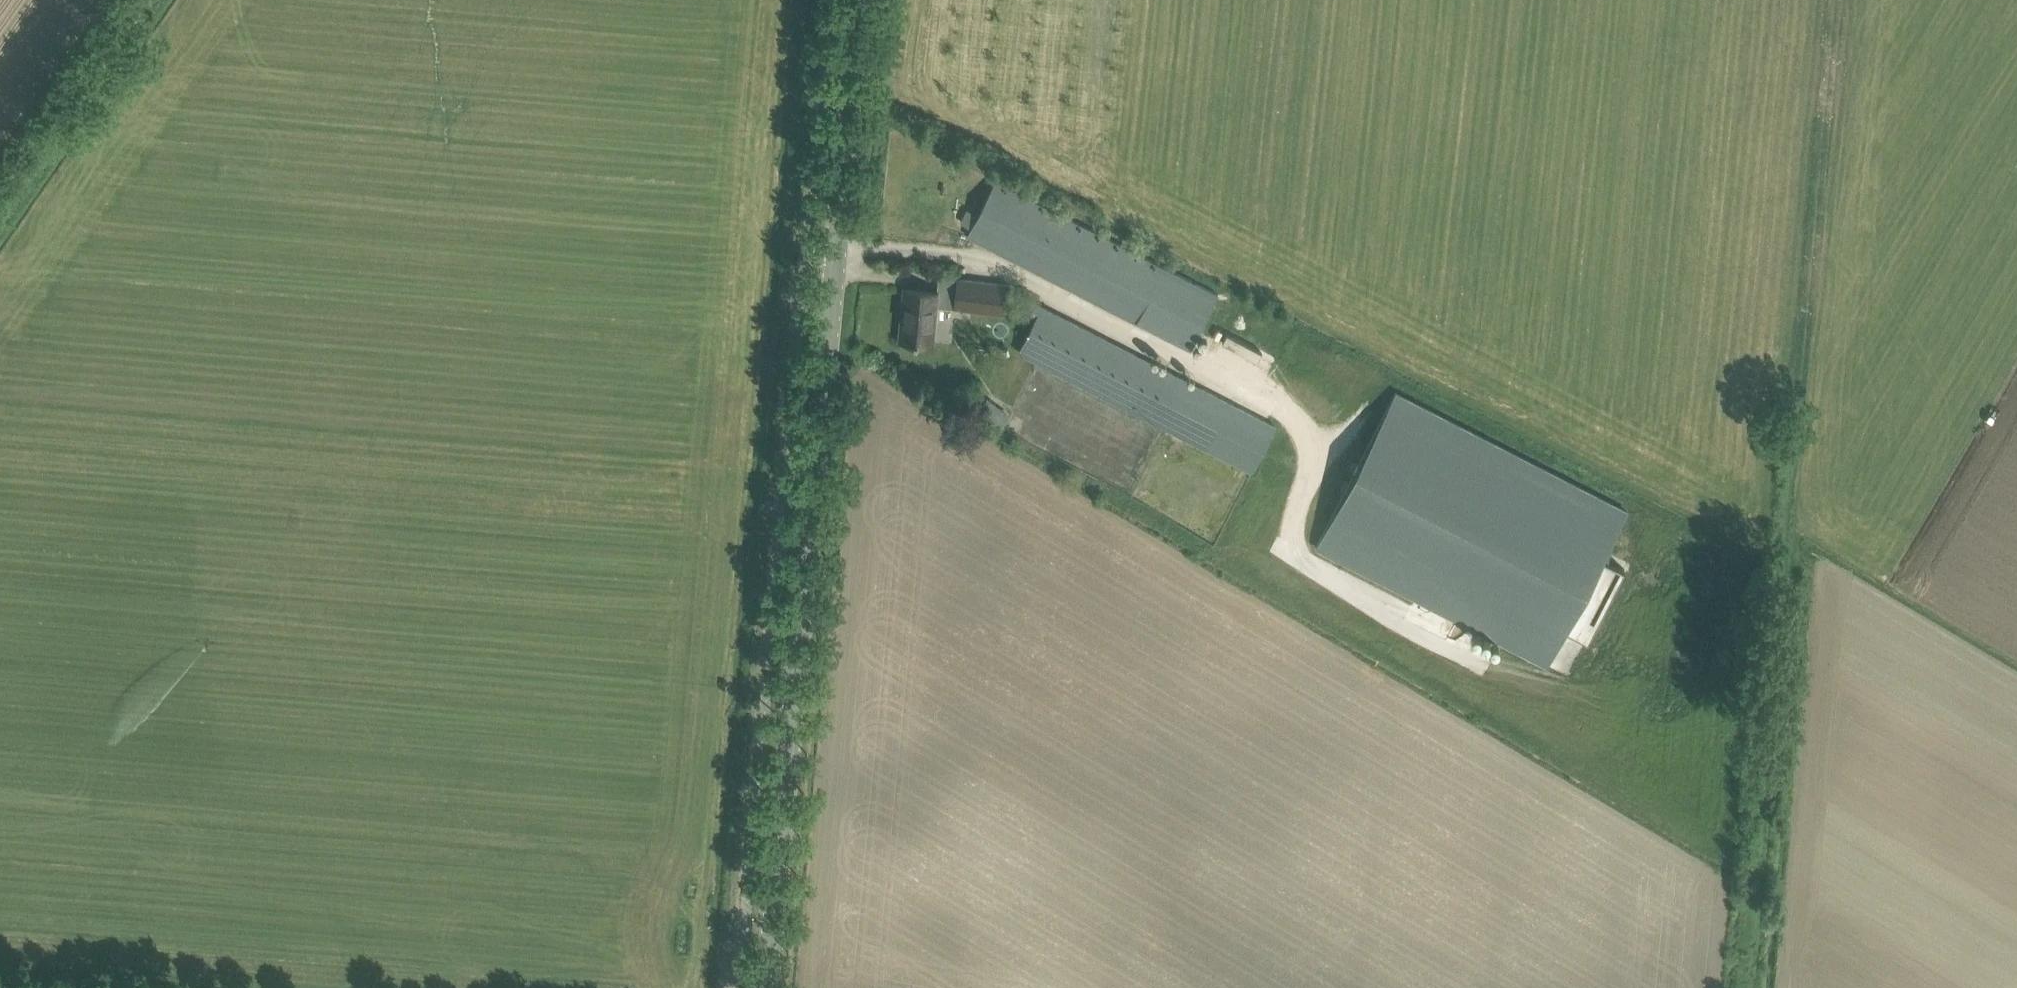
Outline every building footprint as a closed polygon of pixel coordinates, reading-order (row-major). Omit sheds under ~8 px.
[(972,227),(968,235),(986,245),(1136,323),(1137,321),(1190,349),(1202,325),(1218,295),(1014,189),(996,181),(977,218),(972,227)] [(956,294),(954,308),(1003,315),(1003,311),(1007,285),(1007,283),(959,277),(956,294)] [(900,338),(900,339),(932,342),(937,291),(905,288),(903,310),(905,311),(902,338),(900,338)] [(1037,318),(1019,352),(1166,427),(1251,471),(1259,457),(1275,425),(1230,402),(1037,303),(1031,314),(1037,318)] [(1396,390),(1316,547),(1548,666),(1566,629),(1587,640),(1623,569),(1604,560),(1630,510),(1396,390)] [(1009,413),(987,397),(976,413),(998,428),(1009,413)]
